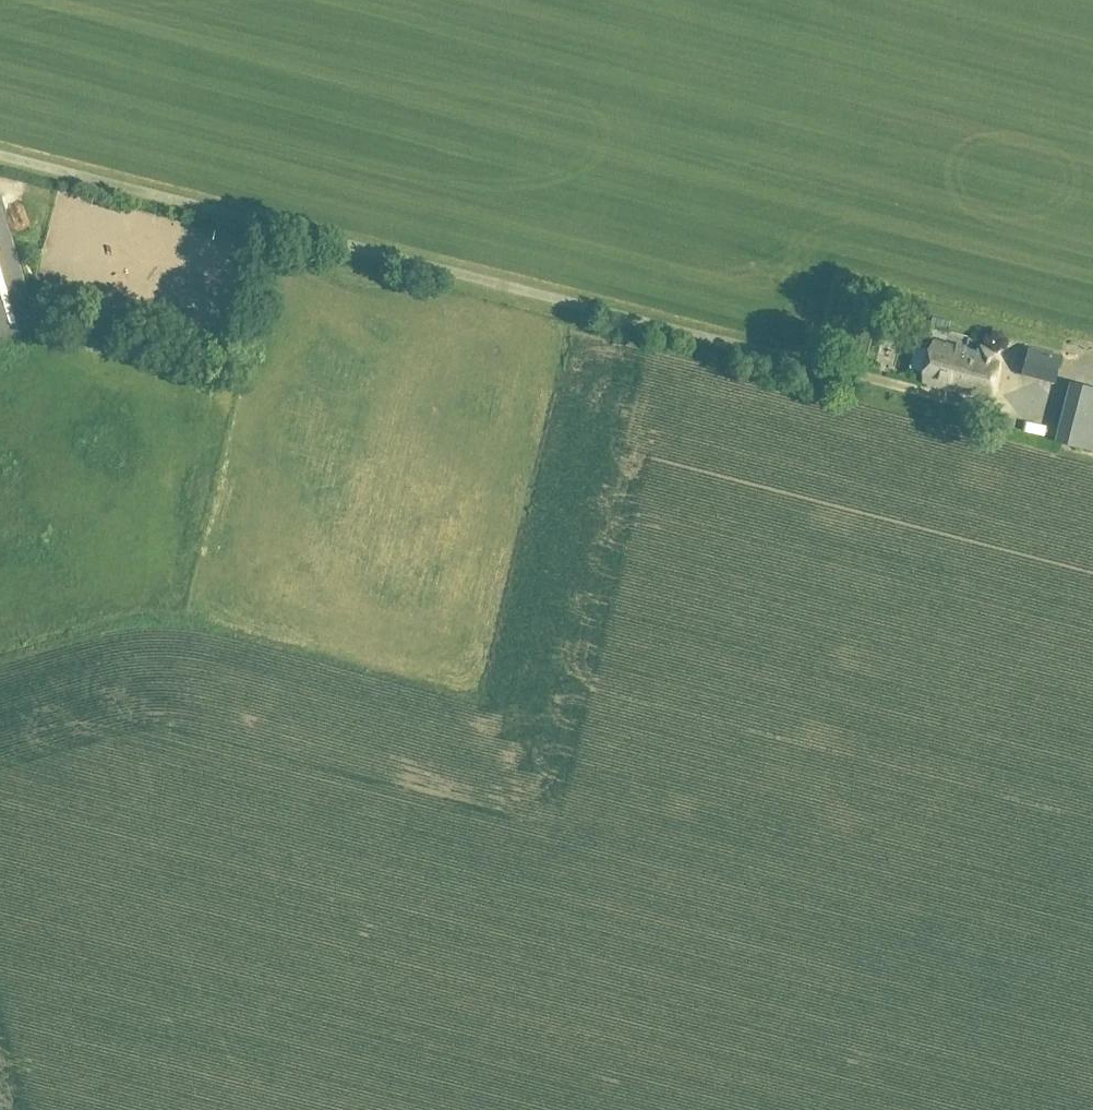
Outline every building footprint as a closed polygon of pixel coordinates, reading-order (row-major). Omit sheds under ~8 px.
[(0,205),(0,337),(36,326),(0,205)] [(991,393),(998,365),(996,364),(999,353),(981,348),(979,354),(936,343),(933,353),(918,349),(913,368),(928,372),(925,382),(971,394),(973,388),(991,393)] [(1061,357),(1030,349),(1023,374),(1055,382),(1061,357)] [(1061,442),(1091,450),(1092,443),(1092,428),(1067,421),(1061,442)]
